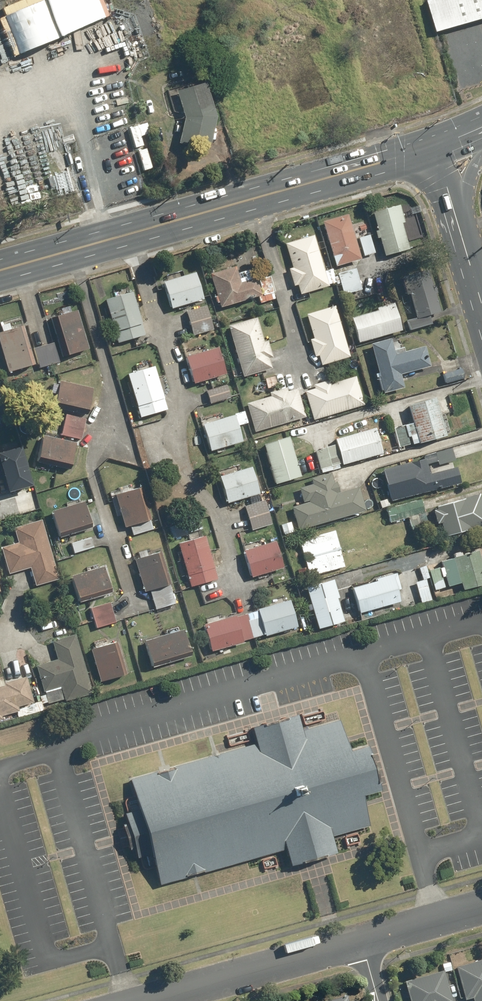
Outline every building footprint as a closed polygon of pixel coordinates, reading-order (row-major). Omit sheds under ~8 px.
[(425,2),(434,33),(481,20),(481,0),(434,0),(425,2)] [(204,77),(166,89),(174,114),(182,111),(185,118),(177,145),(207,153),(217,117),(204,77)] [(381,237),(387,255),(411,249),(403,222),(406,221),(402,204),(374,212),(379,230),(377,231),(379,238),(381,237)] [(346,213),(320,221),(335,266),(361,257),(346,213)] [(298,284),(301,294),(329,285),(312,235),(285,244),(293,267),(288,269),(293,286),(298,284)] [(369,236),(359,239),(363,257),(374,254),(369,236)] [(235,263),(209,272),(221,308),(258,295),(252,278),(241,282),(235,263)] [(355,267),(336,273),(343,295),(362,289),(355,267)] [(426,270),(403,278),(414,311),(404,314),(410,331),(430,324),(428,316),(441,311),(426,270)] [(164,282),(171,307),(203,298),(196,273),(164,282)] [(131,291),(103,299),(117,343),(144,335),(131,291)] [(205,303),(185,310),(193,336),(213,329),(205,303)] [(319,355),(322,364),(350,355),(334,304),(306,313),(313,338),(308,339),(314,357),(319,355)] [(394,304),(351,317),(358,341),(401,327),(394,304)] [(76,309),(54,316),(67,355),(89,348),(76,309)] [(264,343),(256,316),(227,324),(243,378),(271,370),(267,356),(271,355),(268,341),(264,343)] [(0,337),(0,346),(8,372),(34,364),(23,330),(0,337)] [(394,351),(391,338),(370,343),(383,392),(403,386),(400,374),(430,366),(424,343),(394,351)] [(52,340),(33,346),(40,368),(59,362),(52,340)] [(217,346),(185,356),(193,384),(225,374),(217,346)] [(154,368),(126,376),(139,418),(166,409),(154,368)] [(461,368),(442,373),(445,383),(464,377),(461,368)] [(314,388),(303,391),(313,421),(364,405),(355,376),(329,384),(327,380),(313,384),(314,388)] [(93,389),(58,380),(53,401),(88,409),(93,389)] [(228,382),(204,390),(209,404),(233,395),(228,382)] [(271,395),(246,402),(254,431),(305,418),(296,386),(270,393),(271,395)] [(452,413),(447,395),(406,406),(410,423),(393,428),(398,447),(446,435),(441,415),(452,413)] [(235,414),(202,423),(210,451),(243,442),(235,414)] [(63,421),(60,434),(79,439),(82,426),(63,421)] [(374,427),(335,439),(342,464),(382,452),(374,427)] [(287,436),(262,444),(275,484),(299,476),(287,436)] [(75,442),(41,437),(37,461),(71,467),(75,442)] [(0,453),(0,494),(29,486),(18,448),(0,453)] [(329,448),(316,451),(321,469),(334,465),(329,448)] [(452,449),(434,452),(437,466),(455,463),(452,449)] [(429,475),(425,458),(381,468),(389,501),(460,484),(456,468),(429,475)] [(250,464),(217,474),(226,502),(259,492),(250,464)] [(332,472),(309,478),(311,484),(298,487),(302,502),(292,505),(298,530),(365,512),(359,487),(339,493),(336,481),(335,481),(332,472)] [(142,486),(115,493),(124,528),(151,521),(142,486)] [(433,510),(437,525),(441,524),(444,537),(481,528),(481,502),(480,494),(436,505),(437,509),(433,510)] [(385,508),(389,523),(414,516),(418,530),(430,527),(422,498),(385,508)] [(263,499),(243,505),(251,530),(271,524),(263,499)] [(82,501),(51,510),(57,533),(89,524),(82,501)] [(17,543),(1,547),(8,574),(29,568),(34,587),(59,581),(42,520),(13,528),(17,543)] [(292,521),(280,524),(283,534),(294,531),(292,521)] [(335,530),(300,538),(309,577),(344,568),(335,530)] [(205,536),(177,544),(189,587),(217,579),(205,536)] [(91,537),(68,542),(71,554),(94,549),(91,537)] [(276,541),(243,549),(250,578),(283,569),(276,541)] [(461,591),(481,586),(481,560),(478,550),(440,560),(448,586),(459,583),(461,591)] [(135,557),(144,592),(149,591),(154,611),(176,605),(162,551),(135,557)] [(103,566),(71,575),(77,596),(109,587),(103,566)] [(400,591),(396,573),(376,579),(376,581),(351,588),(361,621),(380,616),(378,609),(401,603),(398,592),(400,591)] [(333,579),(305,587),(316,629),(344,622),(333,579)] [(425,580),(415,583),(421,603),(431,600),(425,580)] [(290,600),(203,623),(210,650),(297,628),(290,600)] [(110,601),(90,607),(96,628),(116,622),(110,601)] [(181,627),(143,639),(150,663),(189,651),(181,627)] [(56,659),(36,665),(44,693),(60,688),(64,701),(91,693),(75,635),(51,642),(56,659)] [(118,640),(91,648),(99,682),(127,675),(118,640)] [(3,720),(2,717),(20,712),(19,707),(33,703),(27,679),(0,686),(0,721),(3,720)] [(348,751),(340,721),(302,732),(298,715),(252,728),(256,744),(128,780),(158,885),(287,849),(291,865),(335,853),(331,837),(369,827),(360,794),(378,790),(366,746),(348,751)] [(456,967),(464,999),(472,997),(473,1000),(481,1000),(481,960),(456,967)] [(446,969),(404,978),(409,1000),(453,1000),(446,969)]
